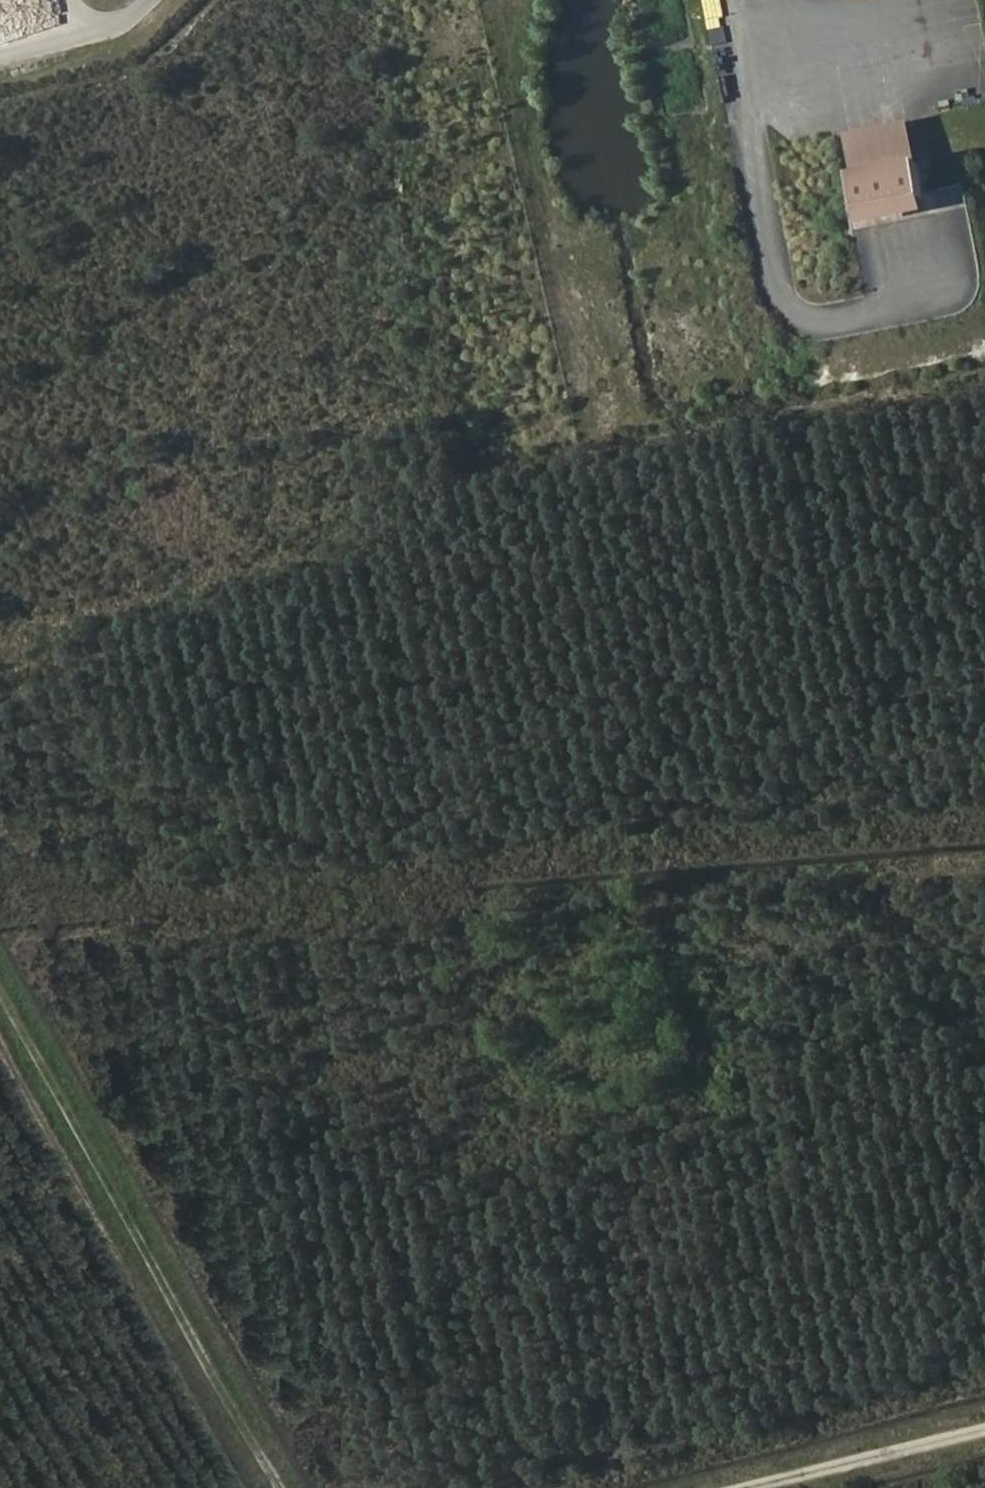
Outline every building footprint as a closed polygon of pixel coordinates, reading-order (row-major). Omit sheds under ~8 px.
[(922,198),(911,129),(847,140),(858,209),(922,198)]
